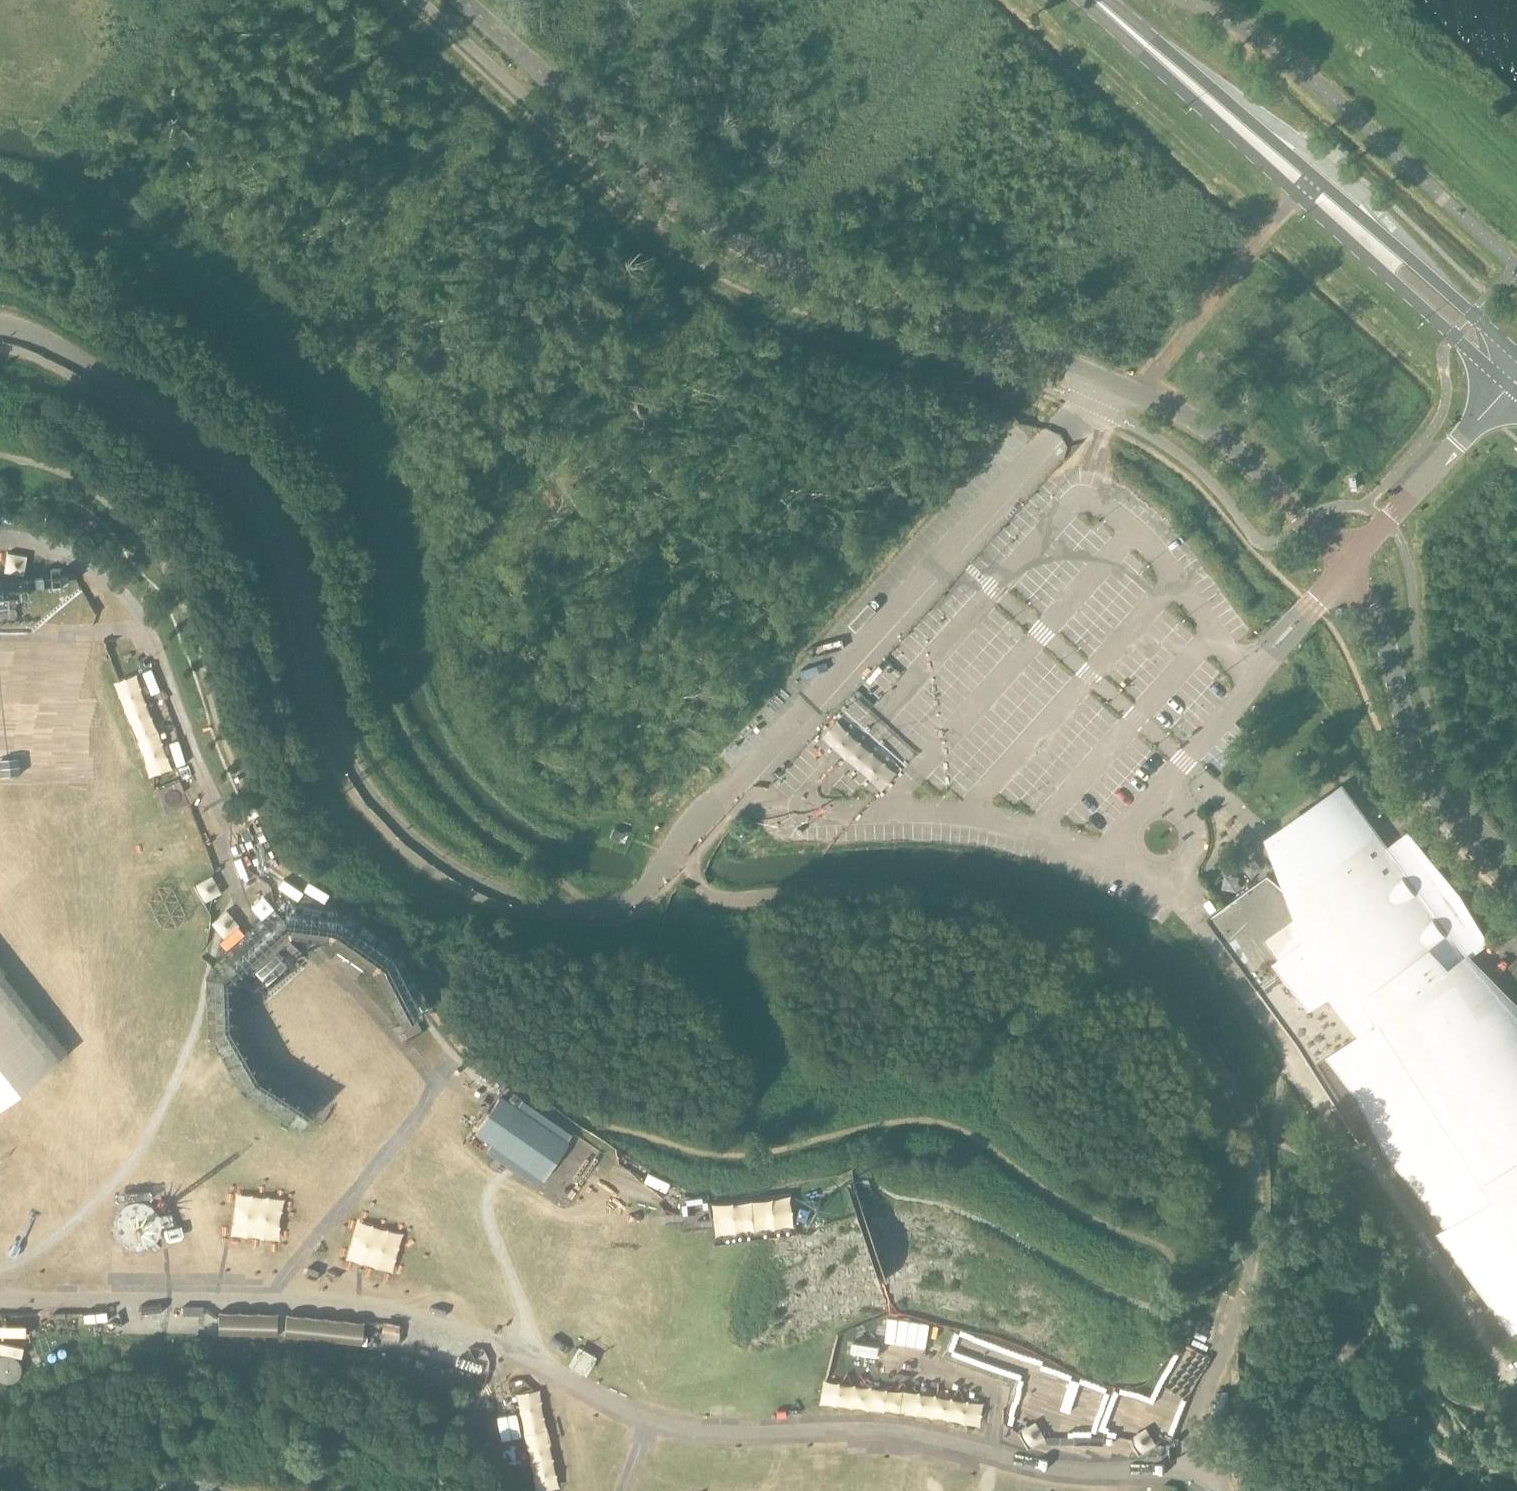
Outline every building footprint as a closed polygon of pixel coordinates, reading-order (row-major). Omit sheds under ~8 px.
[(1290,895),(1294,899),(1303,910),(1315,902),(1325,895),(1326,894),(1298,855),(1292,846),(1280,831),(1342,786),(1372,831),(1380,841),(1386,850),(1407,836),(1408,835),(1458,896),(1460,898),(1485,941),(1471,951),(1466,955),(1492,986),(1516,1016),(1516,1001),(1474,954),(1489,943),(1488,939),(1485,930),(1461,891),(1411,830),(1409,828),(1388,843),(1344,781),(1266,830),(1290,895)] [(1207,919),(1297,1044),(1336,1105),(1349,1127),(1368,1115),(1375,1111),(1485,1286),(1487,1290),(1496,1303),(1498,1307),(1508,1323),(1512,1330),(1516,1326),(1516,1016),(1492,986),(1466,955),(1471,951),(1485,941),(1460,898),(1458,896),(1408,835),(1407,836),(1386,850),(1380,841),(1372,831),(1342,786),(1280,831),(1292,846),(1298,855),(1326,894),(1325,895),(1315,902),(1303,910),(1294,899),(1290,895),(1287,891),(1282,887),(1278,882),(1273,878),(1268,874),(1222,908),(1207,919)] [(613,839),(619,841),(623,831),(616,828),(613,827),(609,837),(613,839)] [(628,833),(623,831),(619,841),(624,843),(628,833)] [(854,1184),(852,1185),(885,1277),(887,1276),(854,1184)] [(847,1186),(846,1187),(878,1280),(880,1279),(847,1186)] [(586,1373),(597,1355),(580,1345),(569,1362),(586,1373)] [(9,1358),(3,1359),(0,1361),(0,1376),(1,1377),(4,1379),(8,1379),(13,1378),(16,1375),(18,1372),(18,1368),(17,1363),(15,1360),(11,1358),(9,1358)]
